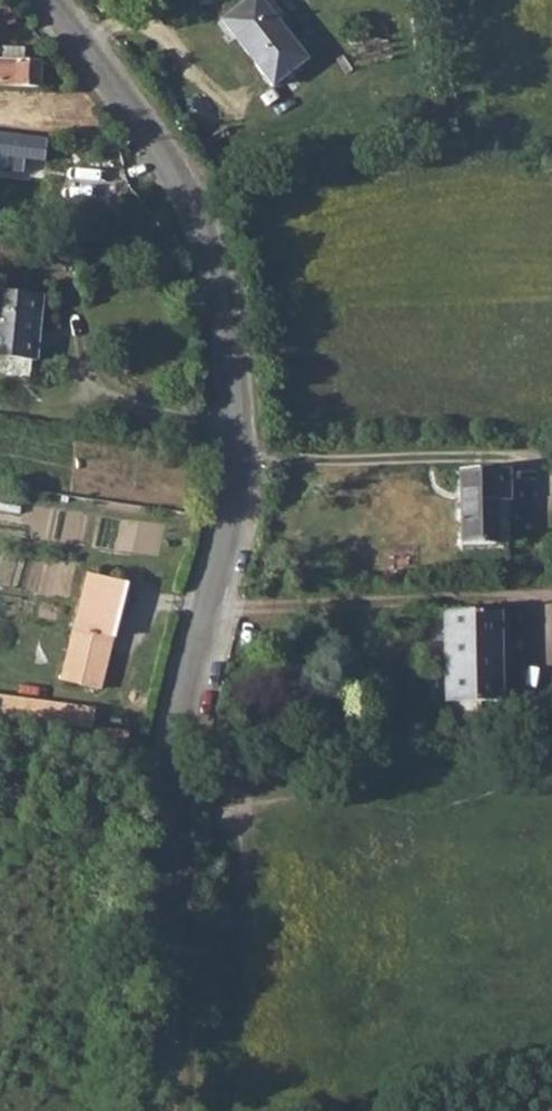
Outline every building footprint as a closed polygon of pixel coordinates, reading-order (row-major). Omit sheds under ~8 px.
[(15,24),(5,0),(0,0),(0,30),(15,24)] [(226,16),(241,35),(234,39),(271,86),(305,59),(259,0),(246,0),(226,16)] [(221,20),(234,39),(241,35),(226,16),(221,20)] [(1,61),(25,62),(25,47),(2,46),(1,61)] [(0,61),(0,85),(38,87),(39,62),(25,62),(1,61),(0,61)] [(0,135),(0,154),(47,159),(47,141),(0,135)] [(0,291),(0,358),(30,361),(35,361),(41,295),(0,291)] [(29,377),(30,361),(0,358),(0,375),(29,377)] [(462,470),(464,546),(495,545),(495,542),(494,503),(508,503),(507,469),(462,470)] [(494,503),(495,542),(508,542),(508,503),(494,503)] [(125,584),(86,574),(61,680),(99,690),(125,584)] [(443,612),(445,702),(479,701),(500,701),(499,612),(443,612)] [(93,709),(7,697),(4,716),(90,728),(93,709)] [(445,702),(445,727),(480,726),(479,701),(445,702)]
